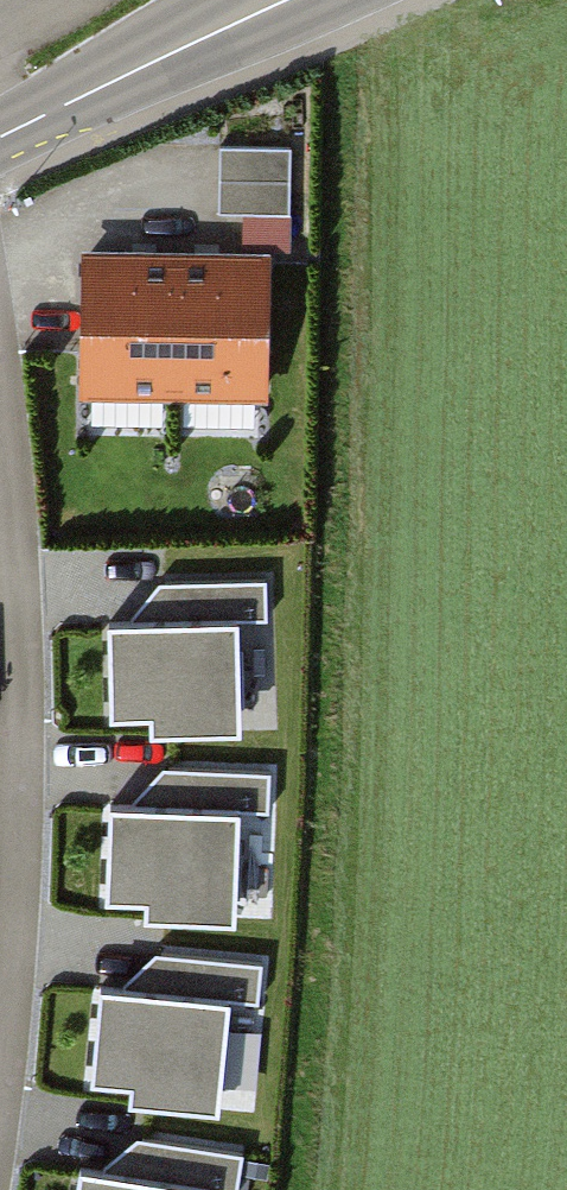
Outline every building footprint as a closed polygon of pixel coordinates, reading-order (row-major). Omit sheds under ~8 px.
[(293,133),(224,133),(224,200),(293,200),(293,133)] [(78,357),(178,357),(178,233),(78,232),(78,357)] [(178,357),(278,358),(278,233),(178,233),(178,357)] [(111,597),(112,686),(254,684),(252,595),(111,597)] [(114,780),(113,871),(249,873),(250,782),(114,780)] [(106,960),(94,1054),(238,1072),(250,977),(106,960)] [(74,1189),(226,1189),(230,1165),(82,1142),(74,1189)]
